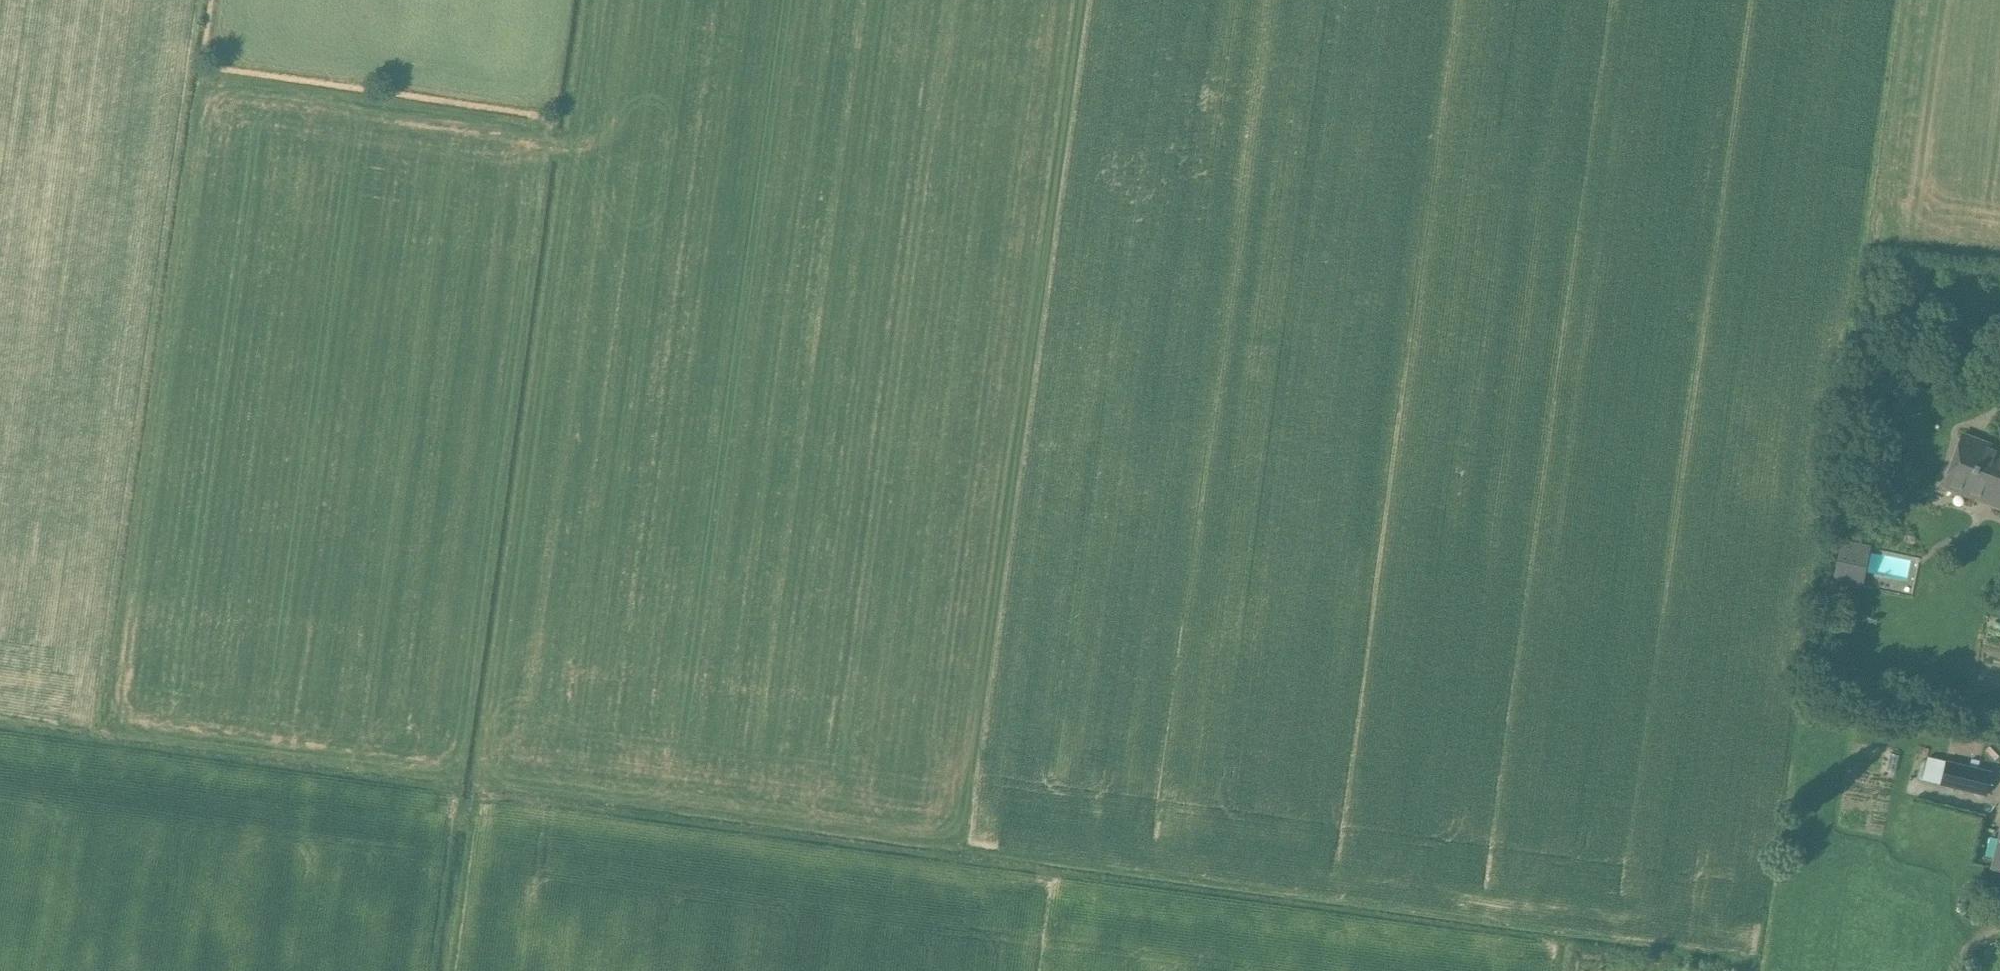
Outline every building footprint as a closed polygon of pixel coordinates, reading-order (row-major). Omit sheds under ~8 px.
[(1956,335),(1945,340),(1949,350),(1961,345),(1956,335)] [(1962,435),(1942,486),(1999,508),(1999,449),(1962,435)] [(1834,581),(1854,585),(1862,546),(1842,542),(1834,581)] [(1971,759),(1970,766),(1978,768),(1980,761),(1971,759)] [(1970,766),(1946,760),(1940,786),(1985,797),(1991,771),(1978,768),(1970,766)]
